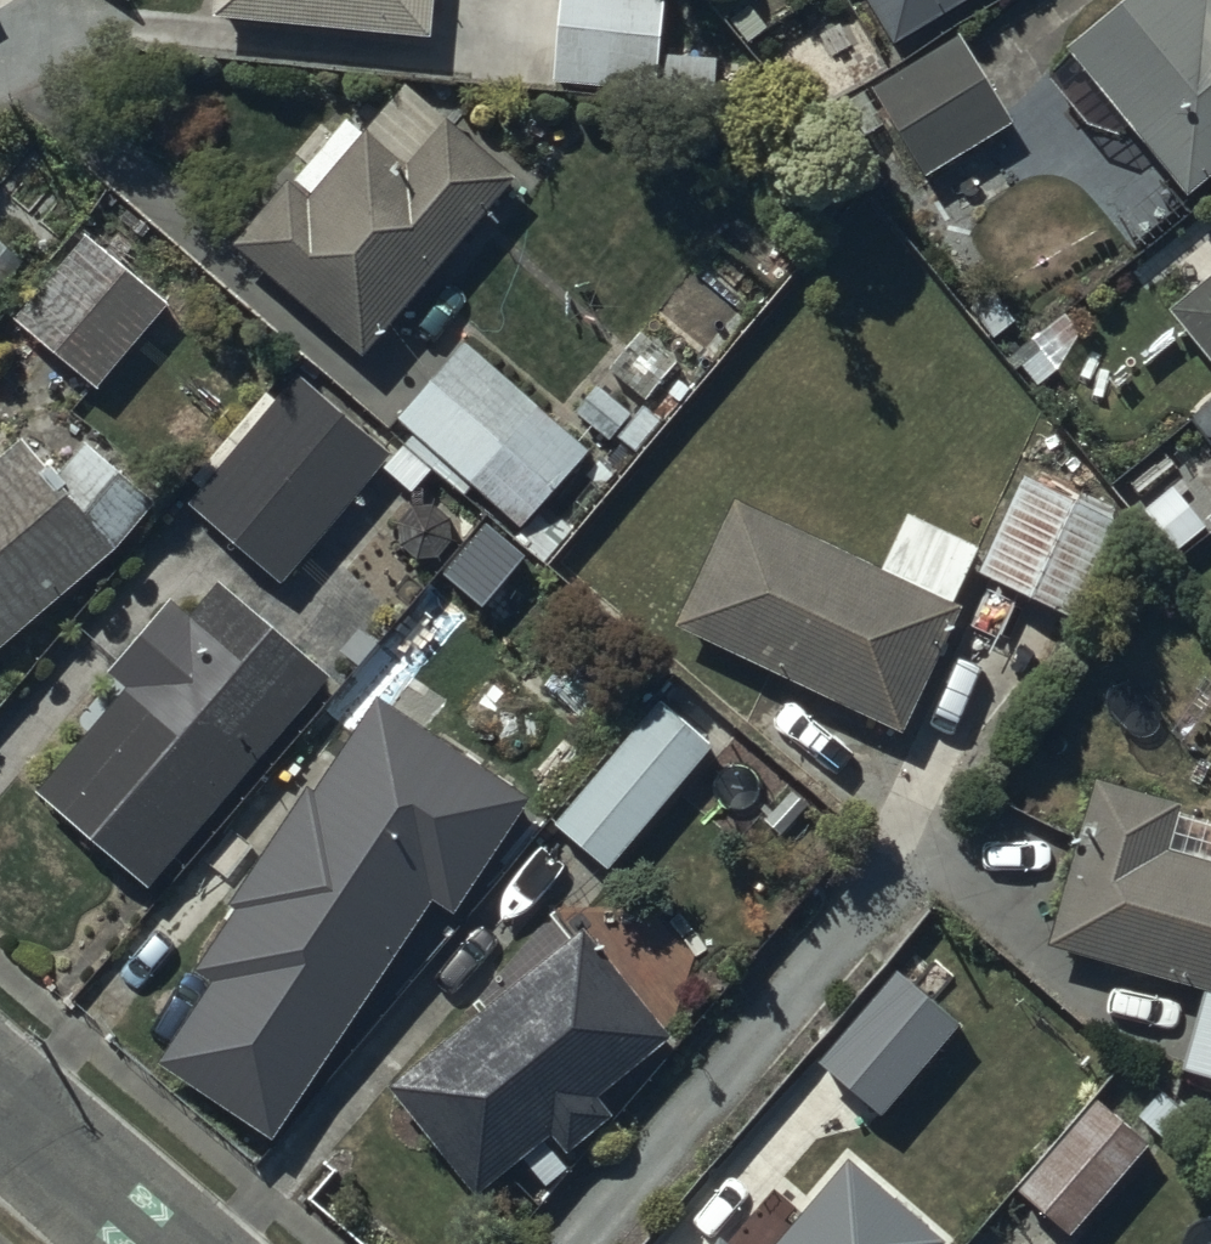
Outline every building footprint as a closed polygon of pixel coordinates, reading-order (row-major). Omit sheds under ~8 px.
[(430,0),(213,0),(213,2),(429,23),(430,0)] [(546,73),(651,84),(658,0),(553,0),(546,73)] [(895,30),(944,0),(877,0),(895,30)] [(1060,46),(1186,194),(1210,173),(1210,0),(1114,0),(1060,46)] [(956,20),(873,73),(929,161),(1013,107),(956,20)] [(359,350),(512,172),(400,79),(360,126),(344,112),(322,136),(316,131),(291,160),(297,165),(289,175),(284,171),(227,237),(359,350)] [(161,299),(78,229),(9,312),(91,381),(161,299)] [(1210,366),(1210,268),(1163,307),(1210,366)] [(588,450),(462,337),(393,413),(519,526),(588,450)] [(424,470),(395,444),(385,456),(292,373),(268,400),(259,392),(181,479),(192,488),(180,501),(274,585),(340,511),(353,522),(380,492),(364,478),(375,466),(404,493),(424,470)] [(0,448),(0,631),(103,547),(147,494),(79,432),(46,472),(14,436),(0,448)] [(1127,520),(1020,473),(976,573),(1083,620),(1127,520)] [(875,559),(732,492),(673,618),(895,722),(981,541),(902,504),(875,559)] [(479,519),(436,565),(475,603),(519,556),(479,519)] [(116,684),(29,784),(143,884),(323,679),(212,581),(183,614),(165,598),(101,670),(116,684)] [(142,1056),(268,1139),(425,900),(455,920),(542,788),(357,667),(164,961),(193,980),(142,1056)] [(656,696),(547,817),(601,866),(710,745),(656,696)] [(1093,773),(1049,941),(1209,983),(1188,1066),(1210,1072),(1210,862),(1171,852),(1185,798),(1093,773)] [(577,918),(384,1077),(472,1186),(546,1125),(563,1146),(609,1109),(593,1090),(667,1029),(577,918)] [(893,965),(816,1057),(881,1112),(959,1020),(893,965)] [(1094,1096),(1014,1185),(1065,1232),(1146,1143),(1094,1096)] [(939,1237),(842,1155),(767,1243),(933,1243),(939,1237)] [(706,1243),(731,1243),(716,1231),(706,1243)]
